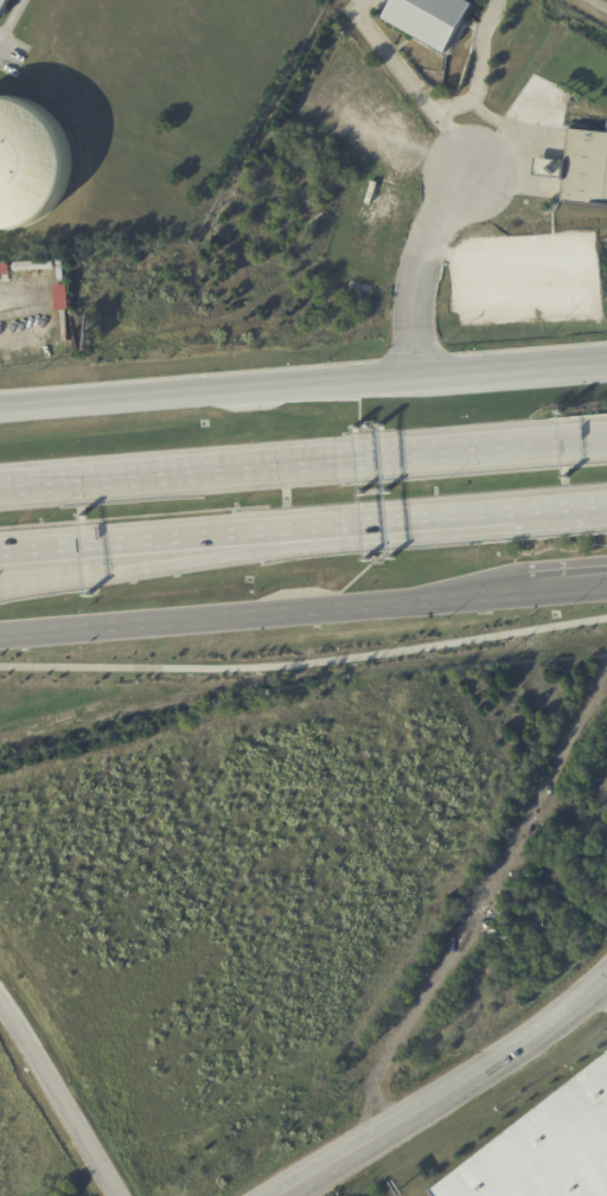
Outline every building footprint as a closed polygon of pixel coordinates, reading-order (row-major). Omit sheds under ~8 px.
[(11,0),(0,19),(0,0),(11,0)] [(388,20),(399,0),(469,0),(478,5),(449,55),(388,20)] [(576,132),(606,135),(606,205),(563,200),(566,181),(533,178),(535,160),(567,164),(570,130),(576,132)] [(365,295),(349,293),(351,281),(375,284),(372,296),(365,295)] [(433,1194),(606,1056),(606,1195),(435,1195),(433,1194)]
